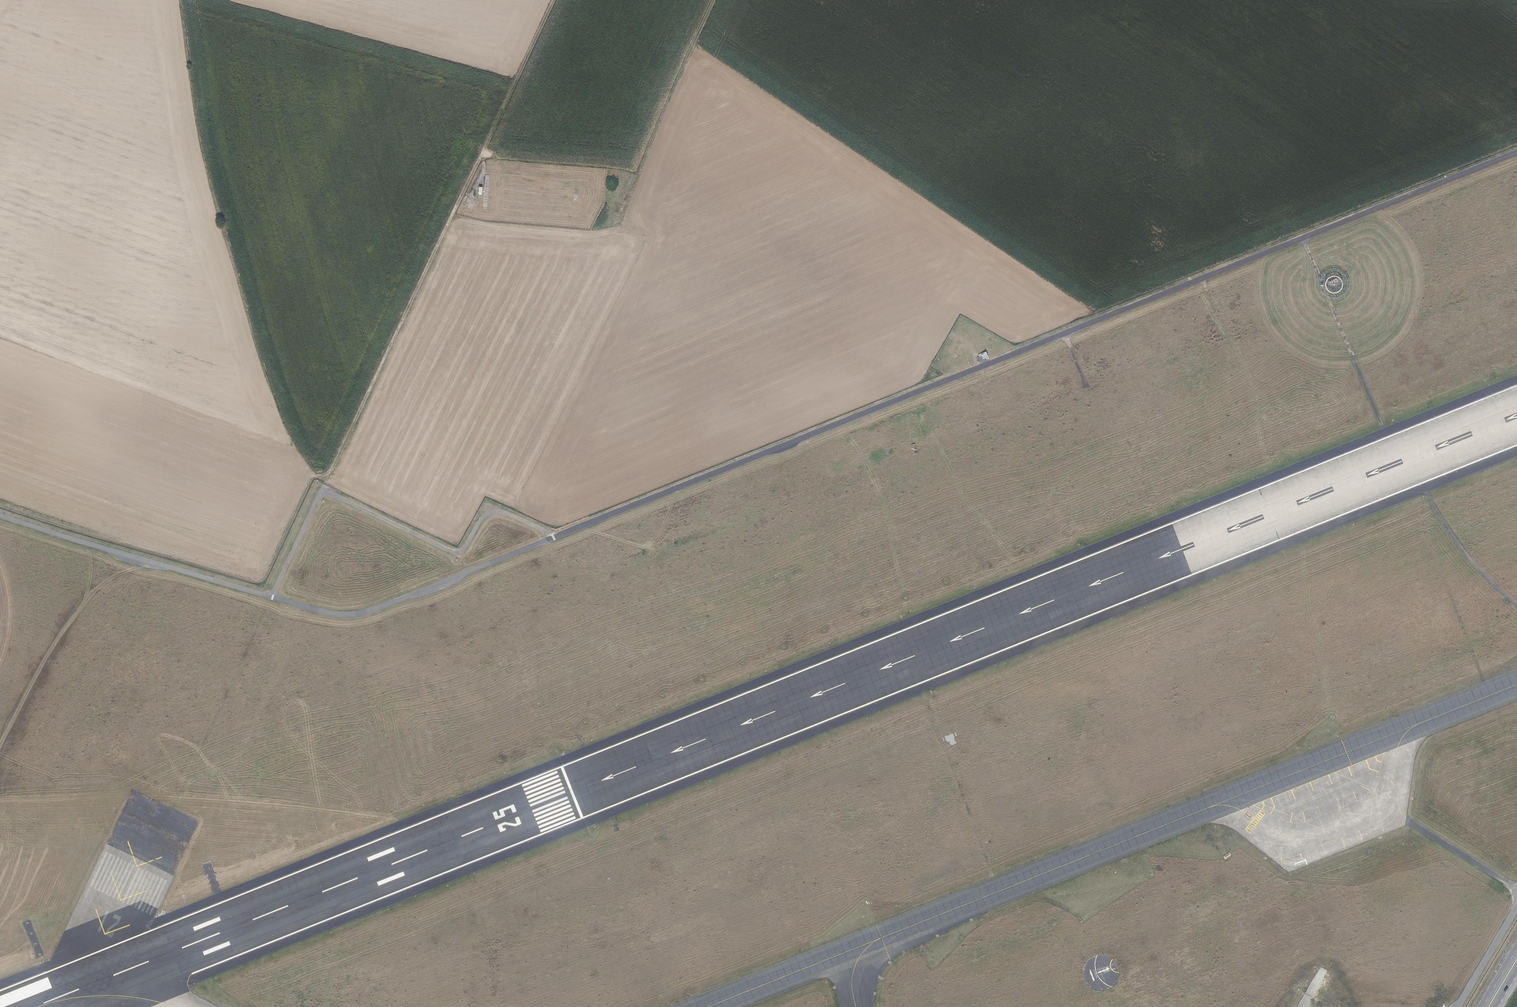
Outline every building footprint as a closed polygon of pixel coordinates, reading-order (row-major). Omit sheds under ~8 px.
[(1098,384),(1096,378),(1090,380),(1092,387),(1098,384)]
